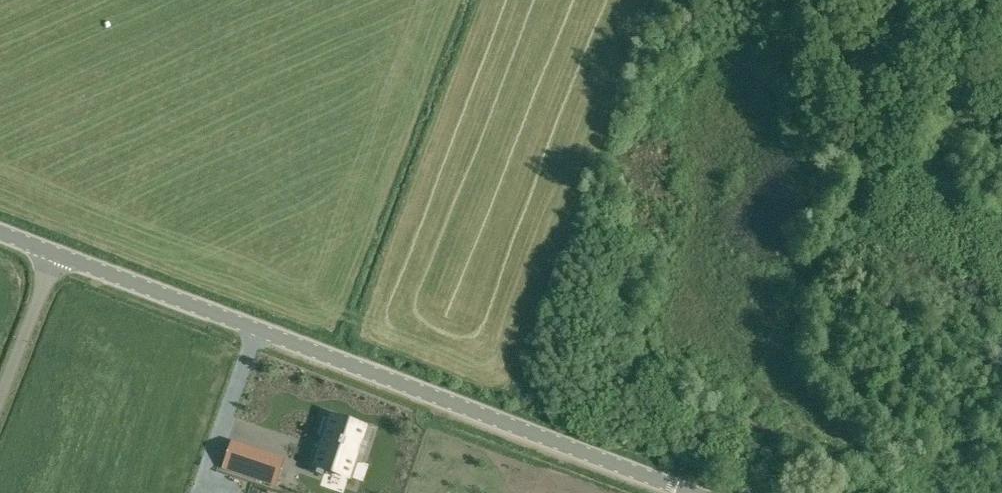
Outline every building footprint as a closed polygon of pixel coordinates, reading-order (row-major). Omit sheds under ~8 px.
[(367,428),(329,415),(319,445),(313,444),(304,472),(322,478),(323,474),(349,483),(349,482),(351,482),(357,464),(361,465),(373,431),(367,429),(367,428)] [(232,441),(223,468),(238,474),(247,447),(232,441)] [(260,481),(275,486),(280,470),(266,465),(260,481)]
